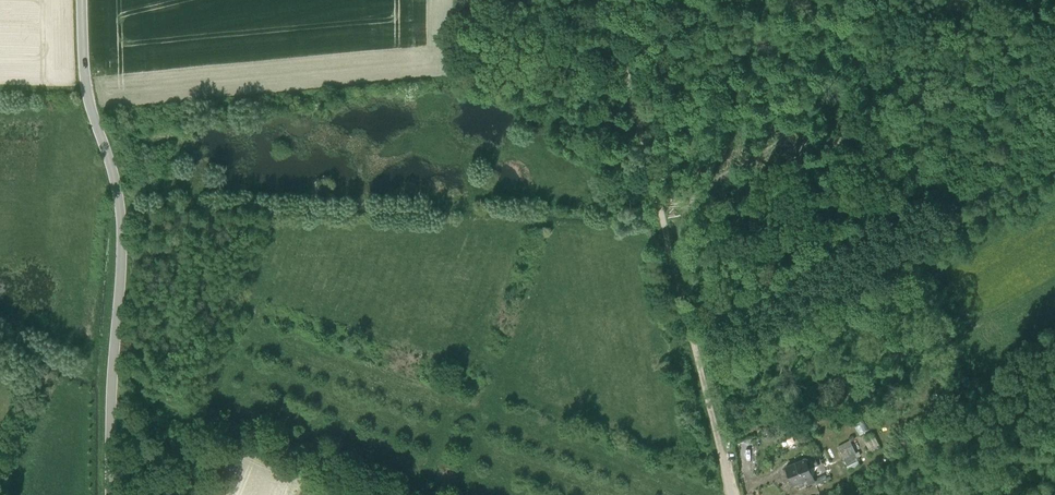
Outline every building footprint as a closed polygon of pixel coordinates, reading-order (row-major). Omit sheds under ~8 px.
[(876,404),(883,413),(893,406),(886,397),(876,404)] [(860,434),(869,429),(861,413),(852,418),(860,434)] [(844,459),(847,465),(859,459),(853,446),(846,450),(849,457),(844,459)] [(841,452),(844,459),(849,457),(846,450),(841,452)] [(816,457),(807,461),(806,460),(787,467),(794,485),(809,479),(811,484),(815,482),(813,477),(810,469),(819,465),(818,462),(816,457)] [(815,479),(817,485),(827,481),(825,475),(815,479)]
